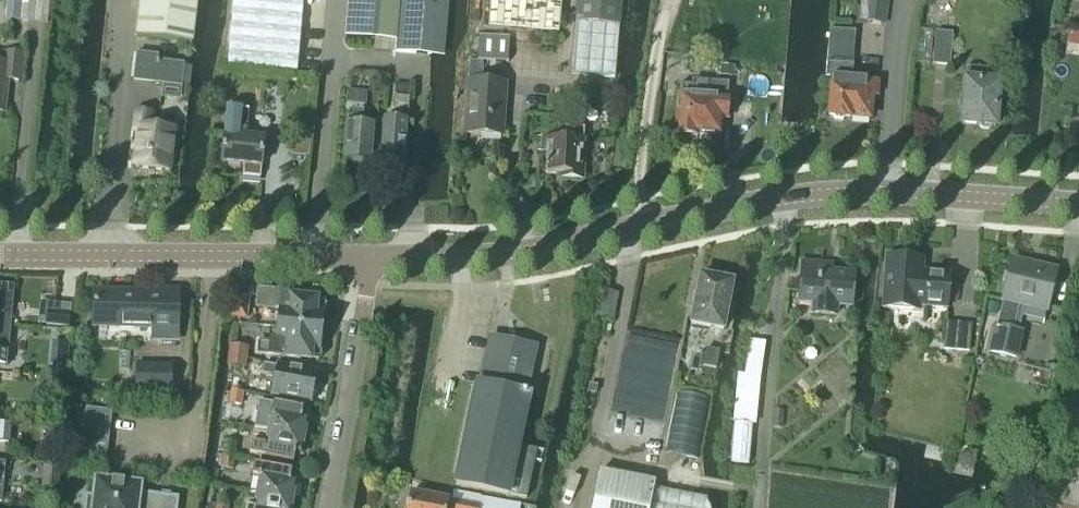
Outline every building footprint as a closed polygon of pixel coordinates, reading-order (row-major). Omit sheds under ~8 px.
[(6,20),(20,22),(22,0),(8,0),(6,20)] [(191,46),(197,0),(140,0),(135,38),(191,46)] [(227,66),(297,72),(297,69),(300,29),(303,0),(233,0),(227,66)] [(381,0),(348,0),(344,37),(377,40),(381,0)] [(432,55),(437,0),(401,0),(396,52),(432,55)] [(562,0),(491,0),(488,27),(559,33),(562,0)] [(622,0),(577,0),(575,21),(577,21),(572,74),(615,77),(620,25),(622,0)] [(830,28),(825,78),(833,79),(829,117),(831,118),(835,122),(842,123),(847,119),(849,119),(850,118),(869,120),(871,96),(876,96),(877,82),(851,80),(856,31),(830,28)] [(949,66),(952,33),(934,32),(932,65),(949,66)] [(508,38),(478,36),(477,61),(507,62),(508,38)] [(6,80),(19,82),(22,56),(4,54),(3,64),(0,64),(0,112),(2,112),(6,80)] [(157,62),(158,56),(136,54),(132,82),(181,88),(184,66),(157,62)] [(706,59),(705,68),(718,70),(719,60),(706,59)] [(504,83),(482,82),(482,61),(469,61),(468,82),(467,82),(465,134),(502,135),(504,83)] [(978,128),(980,130),(988,131),(990,129),(990,127),(994,127),(998,84),(986,83),(987,69),(965,67),(960,124),(978,126),(978,128)] [(722,119),(728,119),(730,100),(693,97),(694,86),(681,85),(676,136),(679,136),(681,139),(690,140),(692,137),(696,137),(696,134),(720,136),(722,119)] [(395,86),(394,95),(408,96),(408,87),(395,86)] [(374,125),(362,124),(365,92),(347,91),(346,112),(347,112),(343,160),(371,162),(374,125)] [(394,97),(393,121),(382,120),(379,163),(403,165),(408,98),(394,97)] [(224,135),(222,163),(229,164),(229,167),(240,168),(240,165),(244,166),(243,176),(261,178),(262,167),(265,139),(239,137),(240,123),(248,124),(250,112),(229,110),(226,135),(224,135)] [(173,131),(148,128),(150,114),(135,112),(134,127),(137,127),(133,168),(169,172),(173,131)] [(546,167),(546,174),(561,175),(560,180),(584,181),(584,168),(581,167),(583,130),(565,129),(565,140),(546,139),(545,167),(546,167)] [(292,141),(291,156),(308,158),(310,143),(292,141)] [(886,257),(882,309),(918,312),(919,307),(946,309),(949,275),(922,272),(923,260),(886,257)] [(1016,305),(1025,306),(1046,311),(1055,270),(1010,260),(1001,300),(1003,301),(997,327),(995,326),(989,352),(1015,358),(1021,333),(1010,330),(1016,305)] [(799,303),(813,304),(813,314),(836,316),(837,306),(851,307),(853,275),(831,273),(831,266),(802,264),(799,303)] [(700,277),(691,325),(723,331),(732,283),(724,281),(722,276),(712,274),(708,278),(700,277)] [(250,279),(247,298),(257,299),(256,308),(260,308),(278,310),(276,328),(320,333),(322,313),(316,313),(317,302),(290,299),(290,295),(271,293),(272,281),(250,279)] [(10,323),(13,288),(0,286),(0,322),(10,323)] [(175,300),(148,299),(148,294),(94,293),(93,327),(150,329),(150,341),(176,341),(177,295),(175,295),(175,300)] [(235,296),(232,318),(233,318),(235,318),(244,320),(247,298),(243,297),(237,297),(235,296)] [(987,312),(996,314),(998,305),(989,303),(987,312)] [(48,312),(46,325),(68,328),(70,314),(48,312)] [(888,315),(873,314),(873,328),(887,329),(888,315)] [(6,368),(10,323),(0,322),(0,367),(6,368)] [(946,323),(943,350),(968,352),(971,325),(946,323)] [(257,344),(255,356),(311,362),(312,351),(318,352),(320,333),(276,328),(274,346),(257,344)] [(518,448),(529,398),(526,397),(536,349),(490,339),(479,388),(476,387),(455,486),(507,498),(507,497),(526,501),(536,452),(518,448)] [(751,341),(745,379),(758,381),(759,378),(764,343),(760,343),(751,341)] [(55,343),(53,365),(66,366),(68,344),(55,343)] [(229,347),(228,357),(246,359),(247,349),(231,347),(229,347)] [(706,351),(703,368),(716,371),(719,353),(706,351)] [(1065,369),(1078,372),(1078,359),(1068,356),(1065,369)] [(228,357),(227,366),(229,367),(245,368),(246,359),(228,357)] [(136,366),(136,393),(171,394),(171,367),(136,366)] [(311,403),(314,384),(316,375),(263,366),(261,375),(275,378),(272,395),(311,403)] [(232,391),(229,404),(240,406),(241,406),(243,393),(232,391)] [(254,429),(269,432),(304,438),(307,420),(301,419),(303,410),(266,403),(259,402),(254,429)] [(86,409),(82,444),(107,447),(112,413),(86,409)] [(774,411),(773,429),(782,430),(783,411),(774,411)] [(9,444),(11,424),(0,423),(0,443),(9,444)] [(64,428),(48,427),(47,449),(62,450),(64,428)] [(254,429),(249,457),(256,458),(293,465),(295,456),(301,457),(304,438),(269,432),(254,429)] [(224,442),(222,455),(234,457),(236,444),(224,442)] [(1071,466),(1078,468),(1078,450),(1075,449),(1071,466)] [(222,455),(220,469),(233,470),(234,458),(234,457),(222,455)] [(42,464),(40,487),(56,489),(58,466),(42,464)] [(260,479),(257,494),(292,501),(296,483),(290,482),(291,473),(254,466),(252,477),(260,479)] [(592,507),(650,507),(654,490),(655,483),(599,472),(592,507)] [(85,507),(177,507),(178,498),(139,494),(139,487),(123,485),(123,484),(112,483),(112,484),(96,482),(94,497),(86,497),(85,507)] [(706,500),(654,490),(650,507),(709,507),(706,500)] [(292,501),(257,494),(255,507),(291,507),(292,501)] [(408,507),(519,507),(520,506),(453,494),(451,502),(410,494),(408,507)] [(1005,507),(1021,507),(1023,499),(1008,496),(1005,507)]
